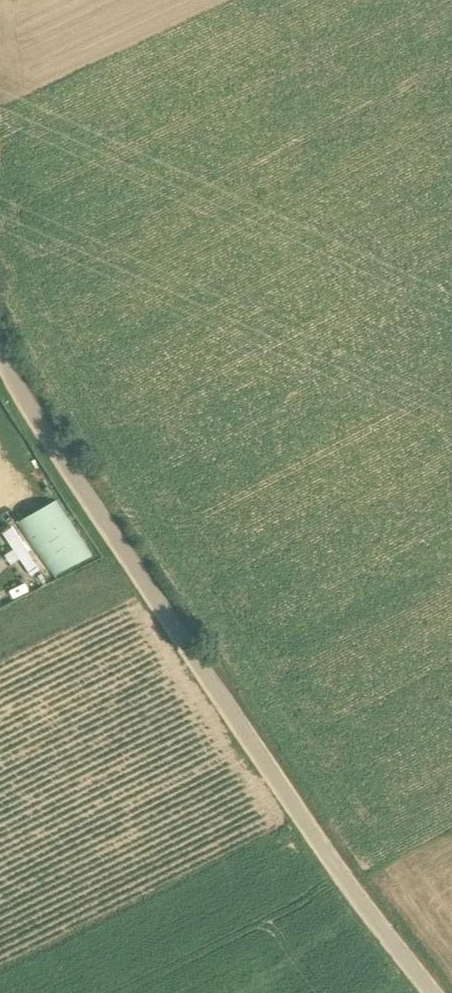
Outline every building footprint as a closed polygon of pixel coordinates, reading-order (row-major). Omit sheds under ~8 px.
[(95,558),(53,500),(15,523),(56,580),(95,558)]
